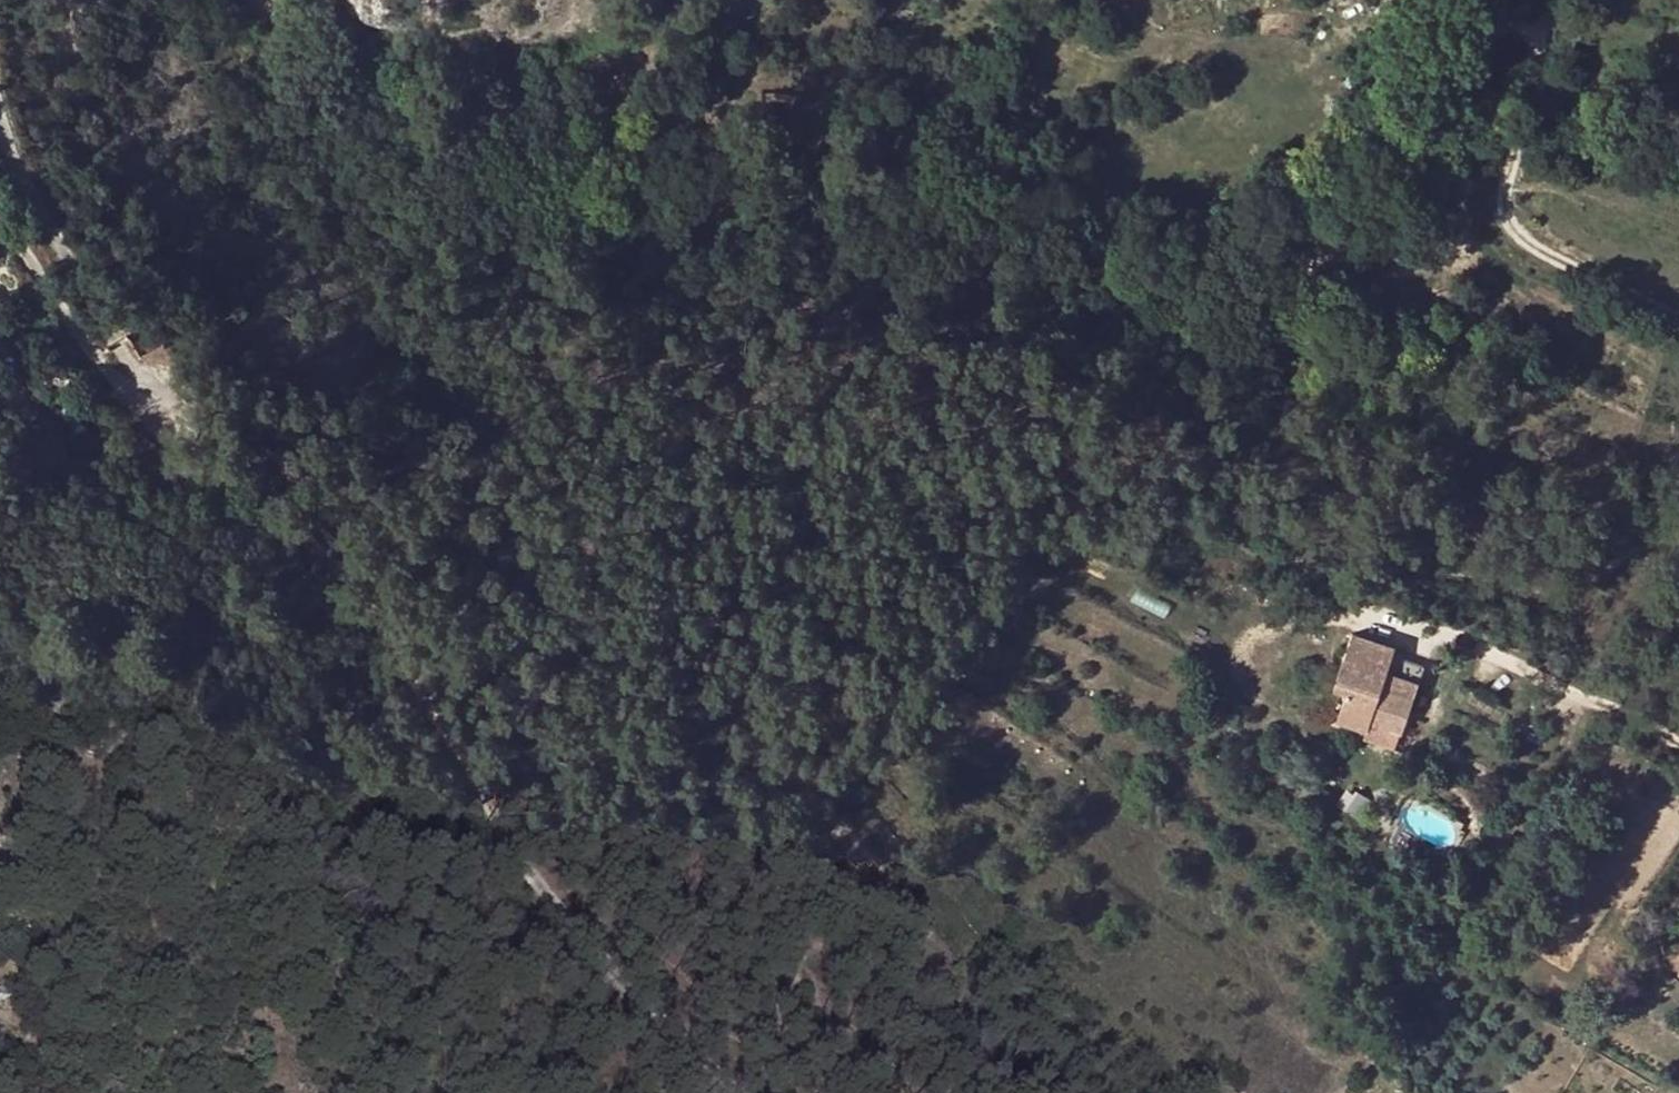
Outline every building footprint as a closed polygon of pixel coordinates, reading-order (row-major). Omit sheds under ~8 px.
[(1367,622),(1353,647),(1393,668),(1402,651),(1406,643),(1367,622)] [(1393,668),(1353,647),(1340,674),(1352,680),(1339,707),(1365,721),(1370,713),(1401,729),(1433,667),(1402,651),(1393,668)]
